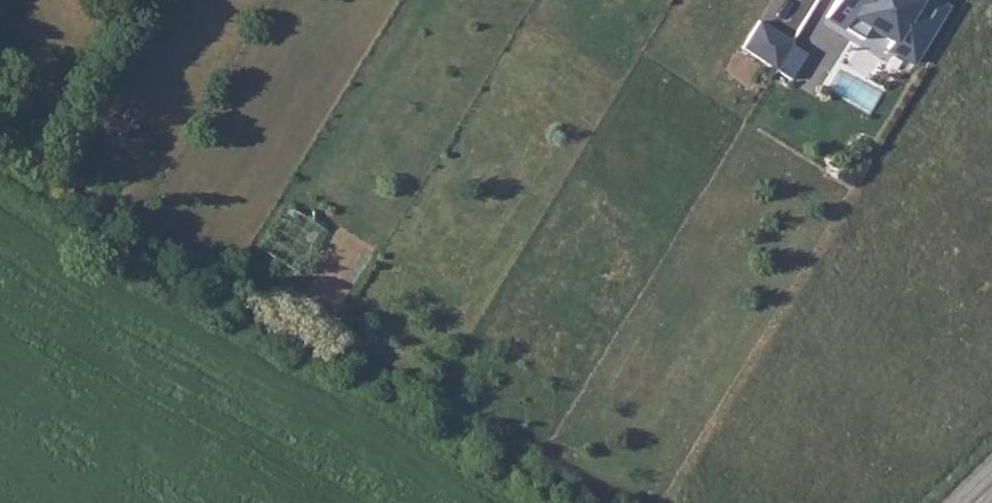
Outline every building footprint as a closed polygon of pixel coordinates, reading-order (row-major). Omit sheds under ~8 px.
[(819,14),(854,36),(862,24),(883,38),(879,45),(904,60),(938,4),(931,0),(917,0),(916,2),(912,0),(907,0),(906,2),(903,0),(827,0),(819,14)] [(736,43),(769,64),(786,36),(753,16),(736,43)]
